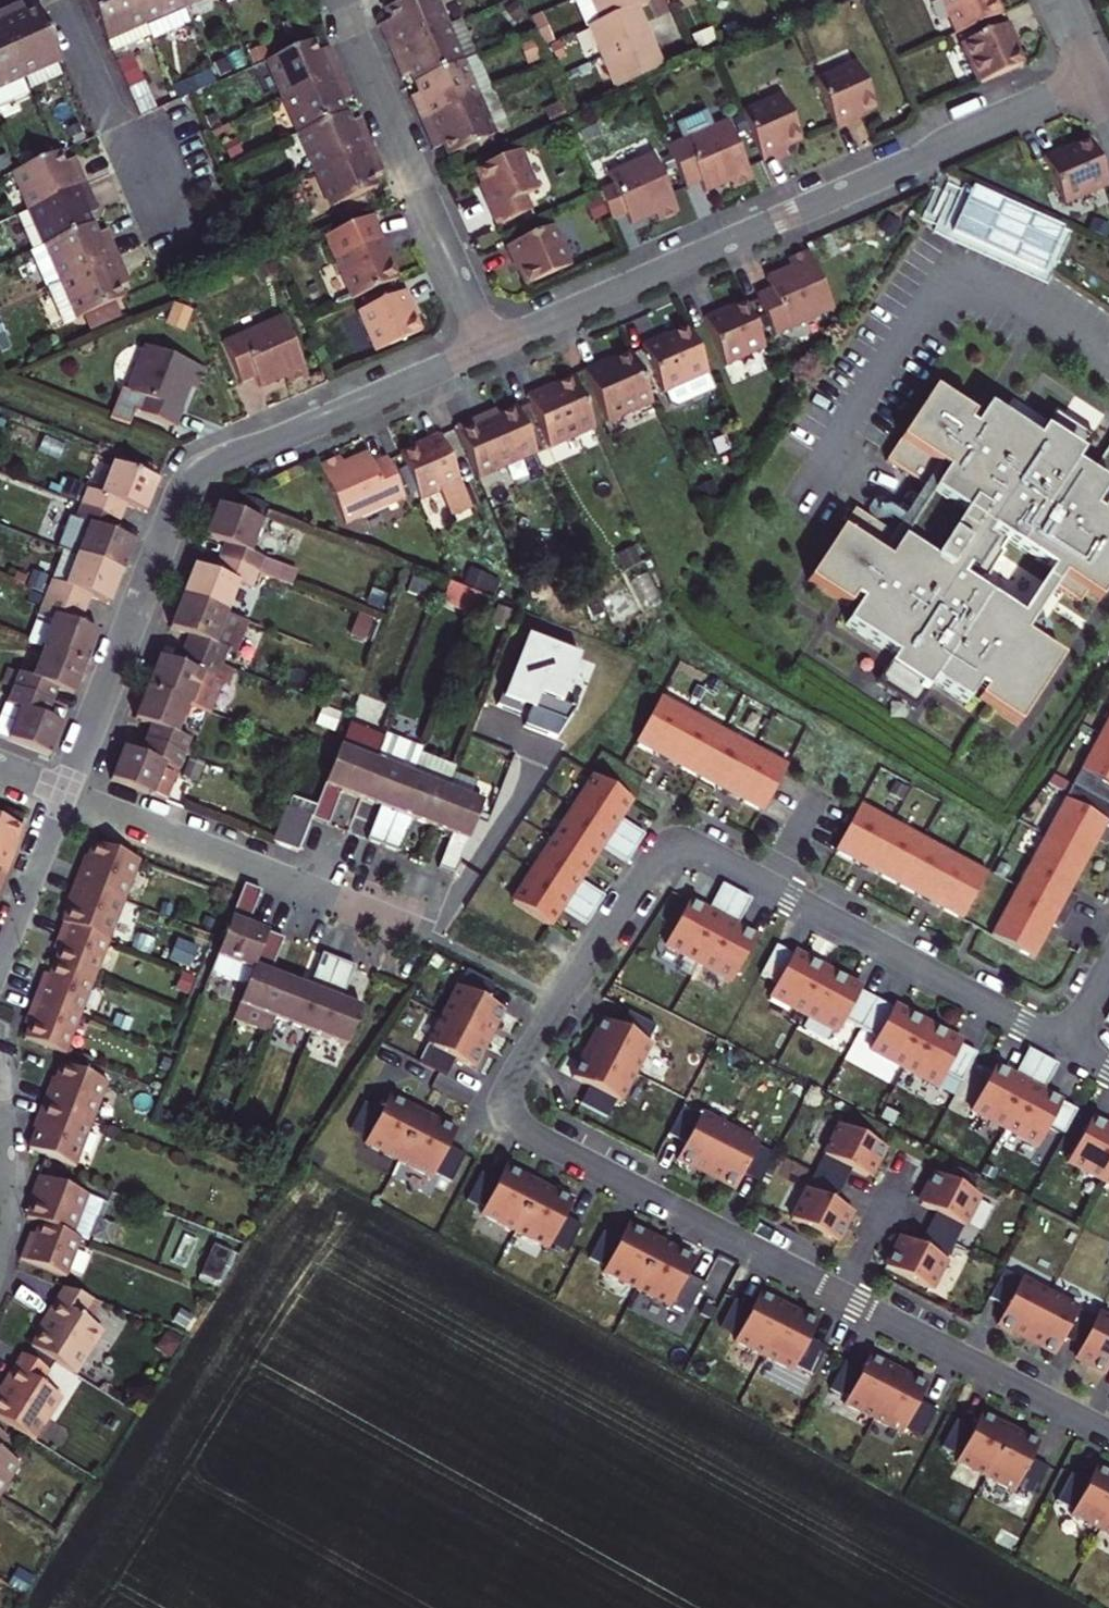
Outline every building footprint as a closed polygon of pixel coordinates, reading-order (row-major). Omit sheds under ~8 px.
[(150,36),(134,0),(88,0),(111,53),(150,36)] [(183,9),(179,0),(134,0),(150,36),(152,40),(189,23),(183,9)] [(204,0),(179,0),(183,9),(204,0)] [(390,52),(449,26),(439,0),(407,0),(385,10),(390,21),(379,26),(384,39),(390,52)] [(599,22),(588,27),(615,89),(664,68),(638,7),(649,2),(649,0),(590,0),(599,22)] [(958,33),(999,16),(992,0),(944,0),(958,33)] [(24,79),(57,65),(62,62),(38,8),(25,14),(21,3),(8,9),(0,12),(0,25),(24,79)] [(478,56),(462,20),(449,26),(464,62),(478,56)] [(1012,21),(963,43),(980,84),(1021,66),(1010,41),(1019,37),(1012,21)] [(24,79),(0,25),(0,89),(24,79)] [(449,26),(390,52),(396,65),(401,78),(413,72),(417,83),(464,62),(449,26)] [(317,53),(312,41),(291,51),(266,62),(282,99),(340,74),(335,61),(329,48),(317,53)] [(127,46),(111,53),(140,117),(156,110),(127,46)] [(248,53),(253,65),(269,58),(263,46),(248,53)] [(229,60),(234,71),(248,65),(244,54),(229,60)] [(493,92),(478,56),(464,62),(480,98),(493,92)] [(852,59),(813,76),(837,129),(850,123),(849,120),(861,114),(874,109),(852,59)] [(416,111),(421,124),(480,98),(464,62),(417,83),(422,93),(410,98),(416,111)] [(57,65),(24,79),(30,90),(62,76),(57,65)] [(173,89),(178,100),(216,84),(211,73),(173,89)] [(297,135),(344,115),(340,104),(351,100),(346,87),(340,74),(282,99),(297,135)] [(777,91),(739,108),(763,162),(776,156),(774,152),(787,146),(799,141),(777,91)] [(510,130),(493,92),(480,98),(497,135),(510,130)] [(444,144),(450,155),(497,135),(480,98),(421,124),(427,136),(433,149),(444,144)] [(297,135),(313,171),(372,146),(366,133),(360,120),(349,124),(344,115),(297,135)] [(203,121),(207,131),(217,127),(213,117),(203,121)] [(671,157),(687,192),(702,185),(705,193),(718,187),(731,182),(733,187),(753,179),(727,119),(677,141),(682,152),(671,157)] [(1089,140),(1064,151),(1062,147),(1048,153),(1072,207),(1108,191),(1108,186),(1089,140)] [(372,146),(313,171),(329,209),(377,188),(372,176),(383,171),(378,158),(372,146)] [(499,222),(531,209),(524,195),(539,188),(522,150),(478,169),(489,195),(487,195),(493,209),(499,222)] [(597,190),(613,224),(628,217),(631,225),(644,220),(656,214),(659,219),(679,211),(653,152),(603,174),(608,185),(597,190)] [(2,178),(18,215),(86,185),(82,175),(77,165),(75,159),(64,165),(63,164),(59,153),(19,170),(2,178)] [(86,185),(18,215),(34,252),(44,247),(91,226),(86,216),(98,211),(95,205),(91,195),(86,185)] [(59,282),(118,257),(114,247),(109,237),(106,231),(95,236),(91,226),(44,247),(59,282)] [(577,265),(560,227),(507,250),(510,257),(513,264),(517,262),(528,287),(577,265)] [(387,236),(337,257),(355,298),(396,281),(385,256),(394,252),(390,244),(387,236)] [(59,282),(44,247),(34,252),(65,324),(75,319),(59,282)] [(843,307),(819,252),(807,257),(795,262),(798,268),(774,279),(777,288),(765,294),(782,334),(843,307)] [(118,257),(59,282),(75,319),(81,317),(115,302),(123,299),(118,288),(129,283),(127,277),(122,267),(118,257)] [(411,297),(362,319),(380,360),(420,342),(410,317),(418,313),(415,305),(411,297)] [(88,333),(122,319),(115,302),(81,317),(88,333)] [(704,321),(726,370),(750,359),(756,374),(773,367),(749,312),(724,323),(720,314),(704,321)] [(303,375),(277,316),(226,338),(247,384),(251,382),(255,389),(267,384),(280,378),(283,384),(303,375)] [(663,340),(644,348),(666,397),(668,396),(673,408),(680,411),(717,395),(692,338),(667,349),(663,340)] [(217,377),(147,344),(133,372),(120,401),(186,432),(194,414),(189,411),(199,388),(209,393),(217,377)] [(590,373),(612,422),(653,404),(635,364),(610,374),(606,365),(598,369),(590,373)] [(533,399),(554,448),(595,430),(578,390),(552,401),(549,392),(541,395),(533,399)] [(886,462),(924,486),(898,527),(908,534),(903,541),(893,535),(855,510),(808,582),(848,608),(853,601),(859,604),(846,625),(894,656),(877,683),(921,712),(939,685),(972,706),(982,690),(989,694),(984,702),(1024,728),(1067,660),(1029,636),(1060,588),(1085,604),(1091,594),(1105,602),(1108,595),(1108,510),(1107,509),(1103,514),(1097,510),(1105,498),(1085,486),(1093,475),(1092,474),(1077,464),(1095,436),(1055,410),(1037,439),(988,407),(985,412),(967,401),(962,409),(933,390),(886,462)] [(537,455),(513,401),(495,410),(518,464),(537,455)] [(480,481),(518,464),(495,410),(488,413),(481,416),(482,420),(458,431),(480,481)] [(458,431),(456,426),(437,435),(461,489),(480,481),(458,431)] [(470,510),(437,435),(423,441),(425,444),(413,450),(400,456),(422,506),(440,498),(449,520),(470,510)] [(1105,498),(1108,492),(1108,447),(1092,474),(1093,475),(1085,486),(1105,498)] [(323,470),(349,529),(367,521),(394,509),(410,502),(391,456),(374,463),(371,455),(345,466),(343,461),(333,465),(323,470)] [(519,479),(537,471),(531,458),(514,466),(519,479)] [(81,505),(114,518),(120,503),(127,506),(145,513),(147,507),(157,481),(112,464),(101,495),(87,489),(81,505)] [(50,484),(48,488),(77,500),(83,484),(67,478),(62,489),(50,484)] [(262,519),(268,505),(247,496),(241,511),(262,519)] [(114,518),(122,521),(127,506),(120,503),(114,518)] [(69,517),(57,548),(63,550),(78,556),(121,573),(128,558),(134,542),(117,535),(108,532),(114,518),(81,505),(75,519),(69,517)] [(264,523),(218,505),(212,518),(206,536),(224,543),(231,546),(225,561),(259,574),(291,587),(297,571),(252,553),(264,523)] [(367,521),(372,534),(400,522),(394,509),(367,521)] [(114,518),(108,532),(117,535),(122,521),(114,518)] [(225,561),(231,546),(224,543),(218,558),(225,561)] [(625,571),(642,564),(634,547),(617,554),(625,571)] [(66,588),(78,556),(63,550),(50,582),(66,588)] [(121,573),(78,556),(66,588),(50,582),(45,596),(79,609),(84,595),(92,598),(109,605),(115,589),(121,573)] [(225,561),(218,558),(212,572),(220,575),(225,561)] [(188,581),(182,597),(228,615),(240,584),(253,589),(259,574),(225,561),(220,575),(212,572),(194,565),(188,581)] [(43,594),(49,577),(34,571),(28,588),(43,594)] [(481,595),(494,601),(501,583),(472,571),(465,589),(481,595)] [(445,582),(437,604),(472,617),(481,595),(445,582)] [(230,609),(239,613),(246,593),(238,590),(230,609)] [(84,595),(79,609),(86,612),(92,598),(84,595)] [(43,648),(85,665),(92,649),(98,633),(81,626),(73,623),(79,609),(45,596),(27,642),(43,648)] [(228,615),(182,597),(176,612),(170,628),(188,634),(196,637),(190,653),(223,665),(229,650),(217,644),(228,615)] [(73,623),(81,626),(86,612),(79,609),(73,623)] [(251,623),(228,615),(217,644),(229,650),(239,653),(251,623)] [(190,653),(196,637),(188,634),(182,650),(190,653)] [(562,703),(579,657),(527,637),(513,673),(511,672),(497,705),(520,714),(523,706),(531,710),(524,727),(556,739),(575,708),(562,703)] [(51,687),(59,690),(66,693),(73,696),(85,665),(43,648),(31,678),(6,668),(0,683),(0,684),(12,689),(45,701),(51,687)] [(190,653),(182,650),(177,664),(184,667),(190,653)] [(153,671),(146,688),(190,705),(193,706),(205,675),(226,683),(232,685),(237,671),(223,665),(190,653),(184,667),(177,664),(159,657),(153,671)] [(193,706),(213,714),(226,683),(205,675),(193,706)] [(51,687),(45,701),(53,704),(59,690),(51,687)] [(151,743),(184,756),(190,739),(178,734),(190,705),(146,688),(142,700),(138,711),(134,719),(149,725),(157,728),(151,743)] [(18,710),(7,739),(50,756),(56,740),(62,724),(47,718),(40,715),(45,701),(12,689),(5,704),(18,710)] [(788,766),(660,697),(635,744),(763,813),(788,766)] [(40,715),(47,718),(53,704),(45,701),(40,715)] [(18,710),(5,704),(0,718),(0,737),(7,739),(18,710)] [(324,708),(318,725),(335,732),(342,714),(324,708)] [(990,936),(1034,959),(1053,924),(1062,928),(1078,898),(1069,894),(1107,824),(1108,825),(1108,717),(990,936)] [(157,728),(149,725),(144,740),(151,743),(157,728)] [(348,725),(339,747),(377,761),(385,740),(348,725)] [(151,743),(144,740),(139,754),(146,757),(151,743)] [(420,753),(385,740),(377,761),(411,775),(420,753)] [(117,764),(111,780),(154,797),(155,796),(168,801),(178,775),(165,770),(167,765),(179,770),(184,756),(151,743),(146,757),(139,754),(123,748),(117,764)] [(319,823),(328,826),(341,792),(360,800),(362,800),(377,761),(339,747),(334,761),(316,806),(311,820),(319,823)] [(455,767),(420,753),(411,775),(447,789),(453,774),(455,767)] [(204,773),(207,765),(191,759),(188,767),(204,773)] [(383,847),(411,775),(377,761),(362,800),(380,808),(367,841),(375,844),(383,847)] [(587,773),(506,898),(549,927),(561,908),(563,910),(587,925),(605,897),(581,882),(579,881),(601,847),(604,848),(627,863),(645,835),(621,820),(619,819),(631,800),(587,773)] [(453,774),(447,789),(469,797),(475,782),(453,774)] [(447,789),(411,775),(383,847),(391,850),(399,853),(412,820),(432,827),(447,789)] [(447,871),(455,875),(483,803),(469,797),(447,789),(432,827),(451,835),(438,868),(447,871)] [(316,806),(294,798),(291,806),(313,815),(316,806)] [(619,819),(621,820),(633,802),(631,800),(619,819)] [(987,874),(860,805),(835,851),(962,920),(987,874)] [(291,806),(276,844),(298,853),(311,820),(313,815),(291,806)] [(9,869),(15,853),(11,852),(20,827),(0,819),(0,865),(9,869)] [(80,867),(74,882),(124,901),(140,861),(94,843),(84,869),(80,867)] [(579,881),(581,882),(604,848),(601,847),(579,881)] [(9,869),(0,865),(0,882),(3,884),(9,869)] [(134,876),(128,891),(143,896),(149,882),(134,876)] [(72,899),(62,924),(109,942),(124,901),(74,882),(68,897),(72,899)] [(707,912),(688,902),(665,945),(698,963),(737,892),(723,884),(707,912)] [(261,891),(244,885),(217,956),(253,970),(267,933),(257,929),(248,925),(261,891)] [(737,892),(698,963),(732,981),(756,938),(736,928),(752,900),(737,892)] [(549,927),(552,928),(563,910),(561,908),(549,927)] [(203,909),(199,921),(212,926),(216,914),(203,909)] [(109,942),(62,924),(56,939),(60,941),(51,962),(94,979),(109,942)] [(275,1017),(290,979),(271,971),(284,939),(276,936),(267,933),(253,970),(239,1003),(275,1017)] [(804,1014),(827,971),(793,952),(792,954),(776,946),(761,975),(776,984),(770,996),(804,1014)] [(310,987),(290,979),(275,1017),(311,1031),(339,960),(331,957),(323,954),(310,987)] [(339,960),(311,1031),(347,1046),(363,1008),(341,999),(347,983),(354,966),(339,960)] [(39,983),(33,998),(80,1016),(94,979),(51,962),(43,985),(39,983)] [(467,970),(443,1016),(486,1038),(491,1027),(494,1029),(503,1011),(485,1002),(495,984),(467,970)] [(827,971),(804,1014),(838,1033),(845,1021),(860,1029),(876,1000),(861,992),(862,990),(827,971)] [(80,1016),(33,998),(27,1013),(33,1016),(24,1038),(65,1054),(80,1016)] [(904,1068),(927,1025),(893,1007),(892,1009),(876,1000),(860,1029),(877,1038),(870,1050),(904,1068)] [(275,1017),(239,1003),(233,1020),(269,1034),(275,1017)] [(598,1038),(591,1051),(635,1073),(650,1045),(647,1043),(655,1025),(628,1011),(619,1029),(603,1021),(595,1037),(598,1038)] [(443,1016),(419,1063),(446,1077),(456,1059),(473,1068),(482,1050),(480,1049),(486,1038),(443,1016)] [(904,1068),(954,1095),(976,1054),(961,1046),(962,1044),(927,1025),(904,1068)] [(491,1027),(486,1038),(488,1039),(494,1029),(491,1027)] [(595,1037),(589,1049),(591,1051),(598,1038),(595,1037)] [(486,1038),(480,1049),(482,1050),(488,1039),(486,1038)] [(589,1049),(581,1063),(584,1064),(591,1051),(589,1049)] [(971,1110),(1004,1128),(1043,1056),(1029,1049),(1014,1077),(994,1067),(971,1110)] [(581,1063),(573,1079),(589,1087),(580,1104),(607,1118),(616,1101),(620,1102),(635,1073),(591,1051),(584,1064),(581,1063)] [(1043,1056),(1004,1128),(1038,1146),(1062,1103),(1043,1093),(1058,1065),(1043,1056)] [(48,1088),(42,1103),(93,1123),(108,1082),(62,1065),(52,1090),(48,1088)] [(398,1161),(421,1117),(405,1108),(406,1106),(389,1097),(381,1112),(364,1103),(350,1130),(367,1139),(365,1144),(398,1161)] [(93,1123),(42,1103),(36,1118),(40,1120),(29,1149),(75,1167),(93,1123)] [(421,1117),(423,1114),(406,1106),(405,1108),(421,1117)] [(881,1116),(893,1122),(897,1114),(885,1107),(881,1116)] [(709,1168),(729,1129),(701,1114),(700,1117),(682,1108),(668,1135),(685,1144),(680,1155),(697,1164),(698,1162),(709,1168)] [(423,1114),(421,1117),(440,1126),(441,1124),(423,1114)] [(421,1117),(398,1161),(434,1180),(437,1175),(451,1183),(465,1155),(451,1148),(459,1133),(441,1124),(440,1126),(421,1117)] [(1100,1180),(1108,1163),(1108,1129),(1091,1119),(1067,1162),(1100,1180)] [(815,1173),(843,1187),(850,1172),(866,1180),(873,1165),(875,1166),(884,1149),(839,1125),(815,1173)] [(720,1176),(737,1185),(743,1174),(760,1183),(775,1156),(757,1147),(759,1144),(729,1129),(709,1168),(721,1174),(720,1176)] [(708,1170),(709,1168),(698,1162),(697,1164),(708,1170)] [(1108,1185),(1108,1163),(1100,1180),(1108,1185)] [(866,1180),(868,1181),(875,1166),(873,1165),(866,1180)] [(512,1236),(537,1187),(521,1179),(522,1177),(505,1168),(498,1182),(481,1173),(467,1200),(483,1209),(479,1219),(512,1236)] [(709,1168),(708,1170),(720,1176),(721,1174),(709,1168)] [(843,1187),(815,1173),(791,1220),(836,1243),(845,1226),(843,1225),(850,1210),(835,1203),(843,1187)] [(927,1230),(954,1244),(977,1198),(933,1174),(925,1192),(927,1193),(920,1207),(935,1215),(927,1230)] [(36,1193),(27,1218),(40,1223),(73,1236),(89,1195),(38,1176),(32,1191),(36,1193)] [(537,1187),(539,1185),(522,1177),(521,1179),(537,1187)] [(539,1185),(537,1187),(553,1196),(555,1193),(539,1185)] [(537,1187),(512,1236),(546,1254),(551,1244),(568,1252),(582,1225),(565,1217),(572,1202),(555,1193),(553,1196),(537,1187)] [(917,1206),(920,1207),(927,1193),(925,1192),(917,1206)] [(843,1225),(845,1226),(852,1211),(850,1210),(843,1225)] [(25,1244),(19,1259),(66,1277),(81,1239),(73,1236),(40,1223),(31,1246),(25,1244)] [(603,1231),(589,1259),(606,1267),(601,1277),(634,1294),(659,1245),(644,1237),(645,1234),(627,1225),(620,1240),(603,1231)] [(886,1269),(930,1292),(954,1244),(927,1230),(920,1245),(904,1238),(897,1252),(895,1251),(886,1269)] [(659,1245),(661,1243),(645,1234),(644,1237),(659,1245)] [(895,1251),(897,1252),(904,1238),(902,1237),(895,1251)] [(661,1243),(659,1245),(676,1253),(677,1251),(661,1243)] [(634,1294),(685,1320),(703,1283),(687,1274),(695,1260),(677,1251),(676,1253),(659,1245),(634,1294)] [(211,1247),(198,1281),(220,1289),(232,1256),(211,1247)] [(1026,1338),(1049,1295),(1021,1280),(1017,1287),(999,1277),(985,1304),(1003,1314),(997,1326),(1015,1335),(1016,1333),(1026,1338)] [(42,1319),(26,1344),(71,1372),(98,1329),(78,1316),(90,1298),(58,1286),(38,1317),(42,1319)] [(734,1341),(763,1356),(786,1311),(775,1305),(776,1303),(759,1294),(751,1308),(734,1300),(720,1327),(737,1336),(734,1341)] [(1077,1354),(1091,1326),(1073,1317),(1077,1310),(1049,1295),(1026,1338),(1037,1344),(1036,1346),(1053,1355),(1059,1344),(1077,1354)] [(786,1311),(788,1309),(776,1303),(775,1305),(786,1311)] [(788,1309),(786,1311),(799,1317),(800,1315),(788,1309)] [(786,1311),(763,1356),(793,1372),(796,1366),(813,1375),(827,1347),(810,1339),(817,1324),(800,1315),(799,1317),(786,1311)] [(1091,1326),(1077,1354),(1071,1364),(1105,1382),(1108,1374),(1108,1320),(1097,1314),(1091,1326)] [(33,1441),(60,1398),(40,1386),(49,1372),(21,1354),(1,1386),(5,1389),(0,1396),(0,1420),(33,1441)] [(886,1366),(869,1357),(861,1371),(844,1362),(830,1390),(847,1399),(844,1404),(872,1419),(875,1413),(896,1374),(885,1368),(886,1366)] [(896,1374),(897,1372),(886,1366),(885,1368),(896,1374)] [(897,1372),(896,1374),(908,1380),(909,1378),(897,1372)] [(896,1374),(875,1413),(872,1419),(902,1434),(905,1429),(922,1438),(936,1410),(919,1401),(927,1387),(909,1378),(908,1380),(896,1374)] [(956,1462),(984,1477),(1007,1432),(996,1426),(998,1424),(980,1415),(973,1429),(956,1420),(942,1448),(959,1457),(956,1462)] [(996,1426),(1007,1432),(1009,1430),(998,1424),(996,1426)] [(1009,1430),(1007,1432),(1020,1438),(1021,1436),(1009,1430)] [(1007,1432),(984,1477),(1014,1492),(1017,1487),(1034,1495),(1048,1468),(1031,1459),(1038,1445),(1021,1436),(1020,1438),(1007,1432)] [(15,1462),(0,1453),(0,1485),(15,1462)] [(1095,1536),(1108,1510),(1108,1474),(1096,1467),(1087,1482),(1070,1473),(1053,1507),(1070,1516),(1067,1522),(1095,1536)] [(1095,1536),(1108,1543),(1108,1510),(1095,1536)] [(11,1584),(20,1590),(28,1577),(19,1571),(11,1584)]
